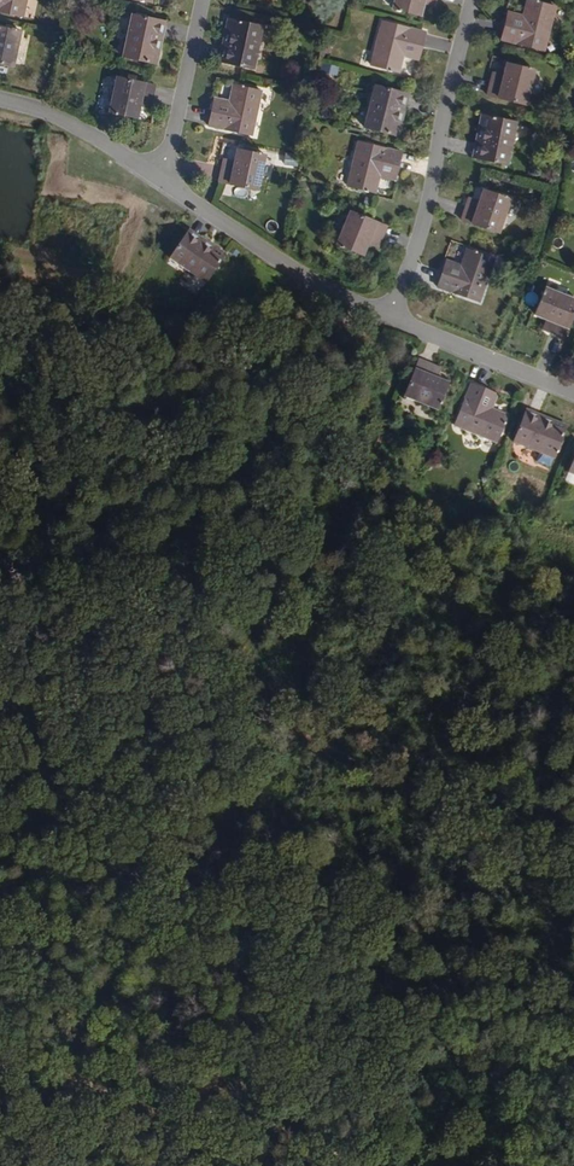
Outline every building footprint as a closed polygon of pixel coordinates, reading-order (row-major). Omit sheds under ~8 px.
[(21,16),(25,0),(0,0),(0,11),(21,16)] [(393,7),(419,14),(423,1),(423,0),(394,0),(393,7)] [(554,8),(526,1),(522,17),(519,29),(504,25),(500,41),(542,53),(554,8)] [(129,14),(100,8),(91,50),(125,58),(128,44),(122,43),(129,14)] [(519,29),(522,17),(507,13),(504,25),(519,29)] [(129,14),(122,43),(128,44),(134,15),(129,14)] [(262,26),(228,19),(225,32),(231,33),(224,62),(252,68),(262,26)] [(424,32),(382,22),(370,66),(398,73),(402,56),(405,46),(420,49),(424,32)] [(0,29),(0,65),(13,68),(21,34),(0,29)] [(225,32),(219,61),(224,62),(231,33),(225,32)] [(405,46),(402,56),(417,60),(420,49),(405,46)] [(535,69),(508,62),(505,74),(503,80),(492,77),(488,94),(526,104),(535,69)] [(503,80),(505,74),(493,71),(492,77),(503,80)] [(143,82),(105,74),(97,108),(124,114),(127,102),(128,96),(139,98),(143,82)] [(261,91),(233,85),(229,102),(226,113),(212,110),(209,126),(252,135),(261,91)] [(402,94),(374,86),(363,129),(396,137),(400,123),(394,122),(402,94)] [(400,123),(407,95),(402,94),(394,122),(400,123)] [(139,98),(128,96),(127,102),(138,105),(139,98)] [(226,113),(229,102),(214,98),(212,110),(226,113)] [(521,124),(487,117),(484,131),(490,132),(484,161),(511,167),(521,124)] [(484,161),(490,132),(484,131),(478,160),(484,161)] [(400,154),(357,143),(346,187),(374,194),(378,177),(381,166),(396,170),(400,154)] [(264,156),(237,150),(234,162),(233,169),(221,166),(218,181),(256,190),(264,156)] [(233,169),(234,162),(222,159),(221,166),(233,169)] [(381,166),(378,177),(393,181),(396,170),(381,166)] [(510,199),(484,189),(480,200),(477,207),(467,203),(462,219),(498,232),(510,199)] [(467,203),(477,207),(480,200),(469,197),(467,203)] [(385,226),(348,211),(335,244),(361,255),(366,243),(369,237),(379,241),(385,226)] [(184,237),(209,254),(212,250),(187,233),(184,237)] [(209,254),(184,237),(166,263),(204,287),(224,258),(212,250),(209,254)] [(369,237),(366,243),(376,247),(379,241),(369,237)] [(491,262),(464,251),(457,267),(453,278),(439,272),(433,288),(474,304),(491,262)] [(453,278),(457,267),(444,262),(439,272),(453,278)] [(547,289),(537,315),(548,320),(553,322),(549,332),(564,339),(573,315),(573,300),(547,289)] [(553,322),(548,320),(544,330),(549,332),(553,322)] [(434,368),(419,362),(404,398),(436,411),(447,385),(435,381),(429,378),(434,368)] [(434,368),(429,378),(435,381),(439,370),(434,368)] [(484,391),(469,385),(452,426),(493,443),(504,416),(489,410),(478,405),(484,391)] [(484,391),(478,405),(489,410),(495,395),(484,391)] [(551,428),(553,423),(526,413),(524,417),(551,428)] [(551,428),(524,417),(513,445),(553,461),(566,429),(553,423),(551,428)]
